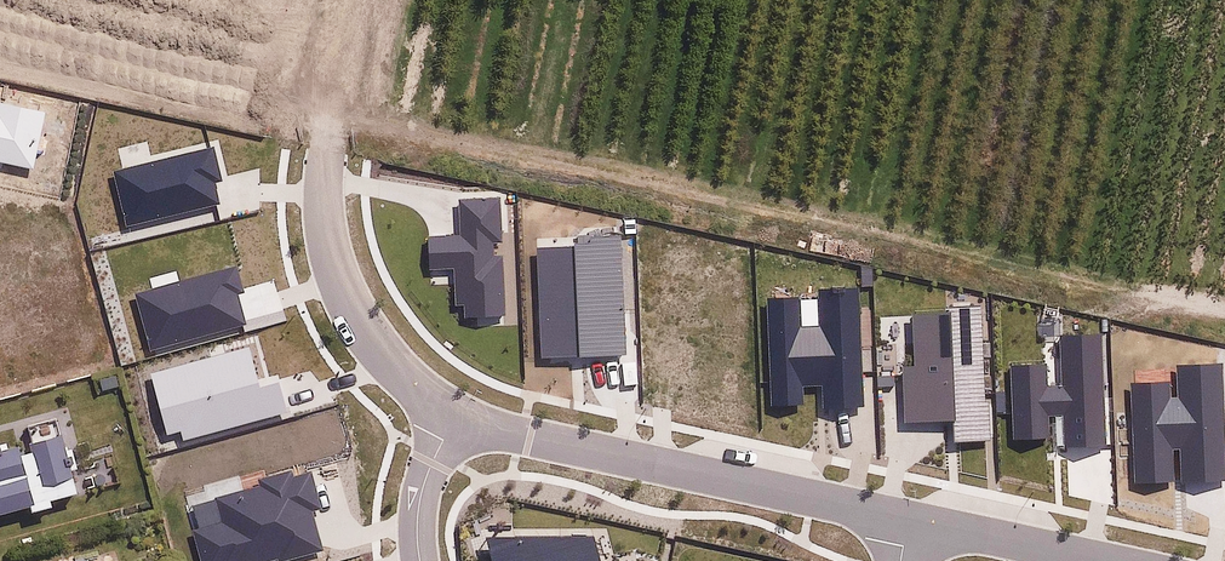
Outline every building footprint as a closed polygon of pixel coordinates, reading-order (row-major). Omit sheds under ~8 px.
[(60,433),(0,448),(0,511),(75,492),(60,433)] [(64,551),(30,560),(67,560),(64,551)]
